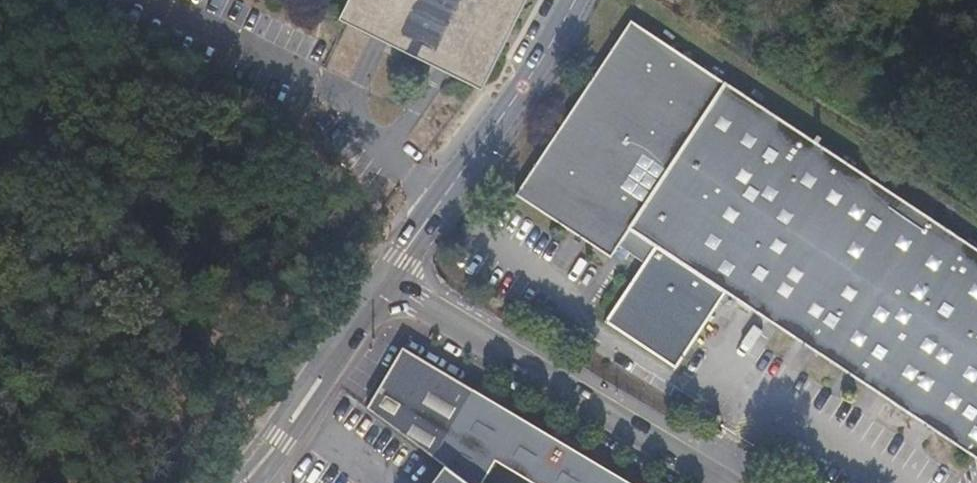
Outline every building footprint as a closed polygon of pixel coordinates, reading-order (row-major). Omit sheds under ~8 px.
[(482,90),(526,0),(352,0),(342,21),(379,39),(439,69),(482,90)] [(519,193),(629,261),(636,250),(660,266),(619,324),(689,372),(742,296),(976,459),(976,248),(633,20),(519,193)] [(367,408),(444,464),(469,482),(480,482),(495,460),(533,482),(630,482),(402,349),(367,408)] [(444,464),(430,482),(469,482),(444,464)]
